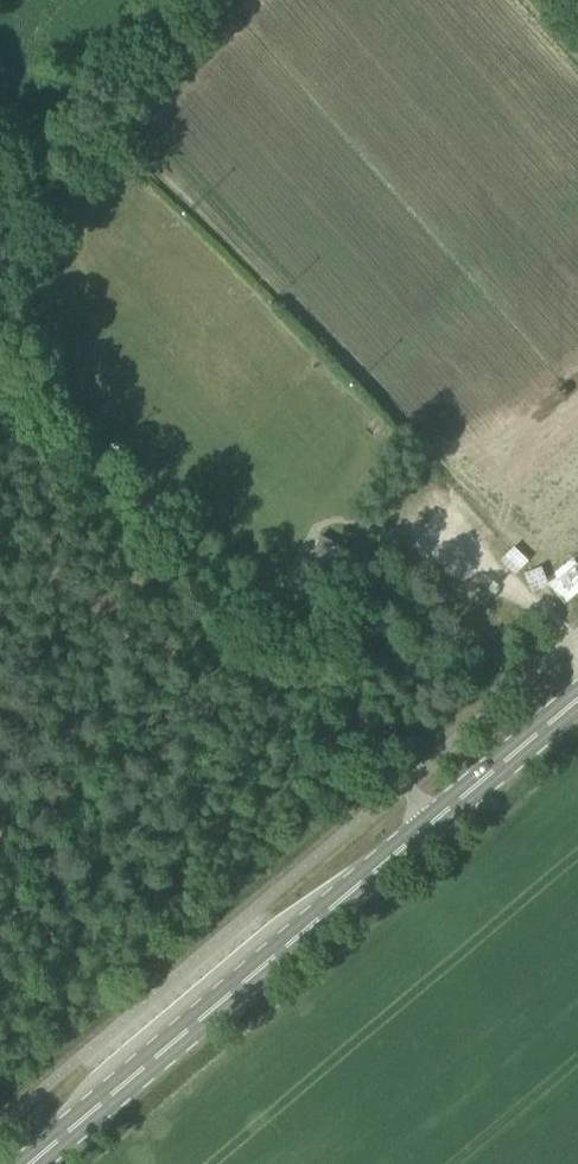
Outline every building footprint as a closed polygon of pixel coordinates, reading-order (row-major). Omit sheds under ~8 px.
[(326,592),(349,550),(319,533),(296,576),(326,592)]
